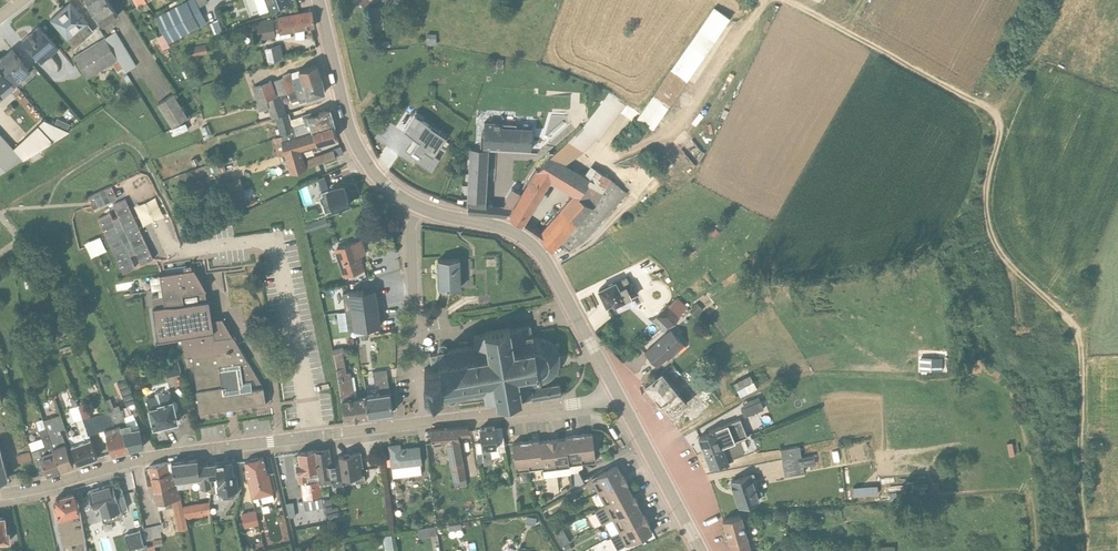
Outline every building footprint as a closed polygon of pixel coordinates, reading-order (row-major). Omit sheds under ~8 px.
[(73,0),(67,0),(50,15),(74,43),(94,26),(88,19),(89,18),(73,0)] [(112,0),(90,0),(103,21),(119,11),(112,0)] [(156,13),(164,29),(157,33),(163,45),(169,41),(168,39),(206,19),(198,3),(203,0),(180,0),(156,13)] [(260,8),(283,0),(257,0),(260,8)] [(652,123),(729,12),(713,1),(636,112),(637,113),(652,123)] [(370,3),(372,26),(384,24),(381,2),(370,3)] [(256,17),(259,36),(275,34),(276,37),(291,34),(290,28),(314,23),(312,10),(312,9),(273,16),(273,15),(256,17)] [(59,44),(39,21),(22,36),(41,59),(59,44)] [(136,61),(116,27),(105,33),(117,55),(126,67),(136,61)] [(436,29),(426,29),(426,39),(436,39),(436,29)] [(119,68),(126,78),(127,78),(131,76),(117,55),(105,33),(72,53),(87,75),(95,70),(96,72),(102,69),(101,67),(112,60),(118,68),(119,68)] [(208,48),(206,39),(187,44),(189,53),(208,48)] [(265,45),(268,59),(283,56),(280,42),(265,45)] [(11,47),(0,55),(0,63),(15,81),(30,69),(11,47)] [(257,99),(322,76),(317,62),(282,73),(283,75),(272,78),(272,77),(252,83),(257,98),(257,99)] [(12,78),(0,63),(0,88),(12,78)] [(325,91),(322,76),(256,99),(259,109),(268,106),(270,116),(275,115),(286,112),(281,95),(288,92),(291,100),(298,98),(300,101),(309,98),(309,96),(325,91)] [(582,122),(538,167),(509,214),(522,223),(549,179),(572,192),(559,207),(561,208),(538,234),(552,250),(560,241),(568,249),(583,240),(627,191),(611,177),(590,163),(584,172),(565,161),(582,149),(595,135),(598,137),(620,108),(633,118),(637,113),(636,112),(639,108),(609,86),(582,122)] [(157,99),(172,123),(188,113),(174,89),(157,99)] [(4,106),(9,111),(15,105),(11,100),(4,106)] [(286,112),(275,115),(280,134),(294,130),(295,134),(332,123),(328,108),(312,113),(311,111),(290,118),(288,111),(286,112)] [(416,109),(408,121),(422,131),(410,150),(417,154),(416,156),(423,161),(423,162),(430,167),(431,166),(432,166),(440,154),(438,153),(444,144),(439,141),(445,132),(422,117),(424,114),(416,109)] [(57,114),(54,121),(67,126),(70,120),(57,114)] [(69,128),(44,116),(14,144),(0,129),(0,170),(69,128)] [(480,144),(470,144),(467,208),(468,209),(492,211),(506,213),(520,190),(511,185),(504,197),(505,197),(502,202),(485,200),(488,145),(489,145),(489,144),(530,145),(531,124),(531,123),(516,122),(516,119),(502,118),(502,117),(483,116),(482,132),(480,132),(480,144)] [(170,126),(173,133),(188,125),(185,119),(170,126)] [(202,124),(206,134),(212,132),(208,121),(202,124)] [(333,147),(333,150),(304,159),(300,147),(336,137),(337,136),(332,123),(295,134),(294,130),(280,134),(291,171),(306,167),(306,165),(342,153),(340,145),(333,147)] [(226,167),(221,156),(217,159),(221,169),(226,167)] [(237,202),(247,198),(239,175),(228,179),(229,180),(225,181),(227,187),(212,192),(214,196),(219,194),(220,197),(234,192),(237,201),(237,202)] [(322,200),(325,209),(333,207),(333,208),(351,202),(344,181),(328,186),(324,175),(317,177),(322,192),(319,193),(321,200),(322,200)] [(112,184),(88,194),(93,206),(117,195),(112,184)] [(110,212),(98,217),(123,272),(135,267),(129,255),(136,251),(141,262),(153,257),(125,196),(113,201),(119,214),(112,217),(110,212)] [(102,233),(87,238),(92,254),(108,249),(102,233)] [(334,246),(343,274),(364,267),(359,253),(366,251),(361,237),(334,246)] [(460,256),(437,257),(438,286),(461,285),(460,256)] [(162,294),(159,294),(152,295),(153,306),(152,306),(158,339),(181,335),(183,347),(192,354),(241,348),(222,316),(212,318),(209,297),(207,298),(205,288),(207,288),(194,267),(192,267),(191,263),(183,264),(184,269),(160,273),(162,294)] [(347,278),(367,272),(365,267),(346,274),(347,278)] [(29,272),(22,274),(26,287),(32,285),(29,272)] [(162,294),(160,273),(150,274),(152,288),(158,287),(159,294),(162,294)] [(599,290),(598,291),(601,297),(602,296),(606,304),(613,301),(615,303),(638,292),(632,281),(630,282),(626,275),(599,289),(599,290)] [(345,309),(378,305),(375,286),(342,291),(345,309)] [(655,315),(668,327),(679,315),(678,314),(685,306),(675,297),(669,304),(667,303),(655,315)] [(703,309),(696,302),(688,310),(694,316),(703,309)] [(348,329),(380,324),(378,305),(345,309),(348,329)] [(432,367),(424,368),(427,386),(435,385),(437,398),(445,396),(445,398),(446,398),(446,400),(447,401),(447,402),(449,403),(450,403),(451,404),(453,403),(454,403),(455,402),(456,400),(456,399),(456,398),(456,396),(484,392),(485,402),(497,400),(497,401),(522,397),(522,396),(531,394),(532,399),(561,394),(560,383),(548,385),(547,379),(548,378),(553,374),(556,371),(558,367),(559,362),(559,358),(559,354),(557,349),(555,346),(553,343),(549,340),(544,337),(539,336),(533,336),(530,326),(522,327),(521,326),(511,328),(510,326),(484,331),(485,332),(474,334),(475,344),(448,349),(446,346),(445,345),(444,344),(443,344),(441,344),(439,345),(438,347),(438,349),(438,351),(437,351),(438,353),(430,354),(432,367)] [(670,330),(644,352),(657,367),(667,359),(668,360),(684,346),(670,330)] [(20,332),(16,333),(19,344),(24,343),(20,332)] [(366,395),(357,396),(354,376),(351,376),(350,371),(346,372),(342,351),(344,351),(343,345),(332,347),(336,367),(343,419),(368,416),(366,395)] [(241,348),(192,354),(200,410),(200,416),(231,411),(266,406),(263,385),(241,348)] [(162,359),(167,376),(181,372),(177,355),(162,359)] [(747,365),(731,373),(742,396),(759,388),(747,365)] [(366,395),(368,416),(392,412),(386,369),(373,371),(375,385),(378,384),(379,393),(366,395)] [(699,393),(689,401),(665,371),(647,385),(672,417),(685,407),(693,417),(708,405),(699,393)] [(125,378),(117,381),(126,404),(135,401),(125,378)] [(145,397),(153,429),(179,422),(173,399),(172,399),(170,391),(161,393),(160,391),(155,392),(155,394),(145,397)] [(747,407),(743,408),(746,415),(765,408),(760,395),(745,401),(747,407)] [(81,415),(78,404),(75,397),(70,399),(72,406),(71,406),(76,419),(75,420),(79,433),(68,437),(77,464),(97,457),(90,435),(88,435),(81,415)] [(129,450),(143,446),(137,423),(133,414),(124,416),(122,409),(121,409),(119,404),(114,406),(111,397),(110,397),(106,399),(115,425),(120,423),(129,450)] [(85,402),(78,404),(88,435),(98,431),(102,442),(108,440),(113,454),(129,450),(120,423),(115,425),(111,412),(90,418),(89,416),(90,415),(85,402)] [(61,470),(74,466),(62,434),(61,434),(60,430),(65,427),(60,414),(43,420),(45,428),(61,470)] [(698,438),(704,453),(747,437),(740,419),(707,431),(708,433),(698,438)] [(455,489),(467,487),(459,437),(468,436),(467,427),(430,430),(432,445),(446,443),(455,489)] [(481,442),(475,444),(478,463),(483,462),(484,465),(492,464),(490,448),(498,447),(499,452),(505,451),(501,427),(479,429),(481,442)] [(45,428),(39,430),(44,447),(31,452),(36,467),(37,466),(40,475),(46,473),(47,474),(61,470),(45,428)] [(581,437),(579,437),(576,438),(576,437),(565,438),(568,468),(569,468),(570,474),(578,473),(578,471),(582,469),(582,464),(595,463),(596,462),(592,434),(581,436),(581,437)] [(569,468),(568,468),(565,439),(558,440),(558,438),(552,439),(557,477),(570,476),(570,474),(569,468)] [(539,443),(544,479),(557,477),(552,439),(546,440),(546,442),(539,443)] [(744,453),(739,440),(738,440),(704,453),(710,467),(721,463),(722,465),(733,461),(733,460),(732,458),(744,453)] [(539,441),(525,442),(529,471),(542,469),(539,441)] [(525,442),(512,444),(516,473),(529,471),(525,442)] [(393,479),(421,475),(420,465),(422,465),(420,446),(401,448),(400,444),(388,445),(390,469),(392,469),(393,479)] [(799,447),(780,451),(782,461),(801,458),(799,447)] [(356,484),(365,482),(364,476),(362,476),(360,467),(363,467),(361,453),(338,456),(339,463),(332,464),(329,449),(315,451),(321,486),(332,484),(333,487),(343,486),(342,479),(354,477),(356,484)] [(285,505),(290,527),(325,520),(315,451),(298,453),(299,463),(296,464),(299,483),(303,483),(303,484),(300,485),(302,501),(285,505)] [(32,459),(30,452),(16,456),(18,463),(32,459)] [(815,465),(813,456),(802,459),(801,458),(782,461),(785,477),(804,474),(803,468),(815,465)] [(251,461),(245,462),(249,479),(247,480),(252,500),(273,495),(269,475),(267,475),(263,458),(257,459),(257,458),(251,459),(251,461)] [(171,463),(178,489),(191,488),(190,481),(199,480),(199,471),(197,460),(171,463)] [(232,460),(215,462),(217,477),(210,478),(212,487),(210,493),(220,492),(221,496),(224,499),(233,498),(237,495),(236,490),(238,490),(236,473),(234,474),(232,460)] [(173,508),(177,531),(187,530),(186,520),(183,506),(178,489),(171,463),(165,463),(149,467),(158,510),(173,508)] [(200,488),(212,487),(210,478),(217,477),(215,464),(206,465),(205,466),(205,470),(199,471),(200,487),(200,488)] [(592,482),(598,494),(623,480),(616,467),(597,477),(597,479),(592,482)] [(756,482),(753,474),(730,482),(739,509),(759,502),(753,483),(756,482)] [(623,480),(598,494),(605,507),(631,494),(623,480)] [(398,482),(392,483),(392,494),(401,494),(401,489),(398,489),(398,482)] [(113,484),(87,491),(92,509),(98,508),(103,523),(121,517),(119,511),(127,508),(121,490),(121,489),(119,488),(115,486),(114,487),(113,484)] [(890,503),(917,500),(916,493),(889,496),(890,503)] [(85,542),(74,494),(73,494),(56,498),(55,500),(54,501),(57,509),(55,510),(54,510),(56,518),(62,546),(63,547),(65,546),(66,550),(86,550),(85,542)] [(604,524),(638,507),(631,494),(605,507),(594,513),(601,525),(604,524)] [(326,517),(338,515),(337,508),(332,508),(330,497),(322,498),(326,517)] [(210,514),(208,502),(183,506),(186,520),(203,517),(202,515),(210,514)] [(643,518),(638,507),(604,524),(611,537),(643,521),(642,518),(643,518)] [(241,514),(245,529),(259,525),(255,511),(241,514)] [(531,516),(527,525),(534,527),(537,519),(531,516)] [(723,521),(731,550),(751,550),(741,516),(723,521)] [(0,518),(0,543),(11,542),(10,531),(6,531),(4,517),(0,518)] [(611,537),(610,538),(617,550),(625,546),(626,547),(652,533),(646,523),(645,523),(643,521),(611,537)] [(462,532),(461,525),(448,527),(449,534),(462,532)] [(148,550),(155,550),(154,548),(163,545),(160,532),(162,531),(161,526),(144,530),(147,542),(152,541),(153,546),(147,547),(148,550)] [(436,535),(435,528),(417,531),(418,538),(436,535)] [(569,542),(562,529),(554,534),(561,547),(569,542)] [(147,547),(146,547),(146,545),(143,546),(140,531),(124,534),(128,550),(148,550),(147,547)]
